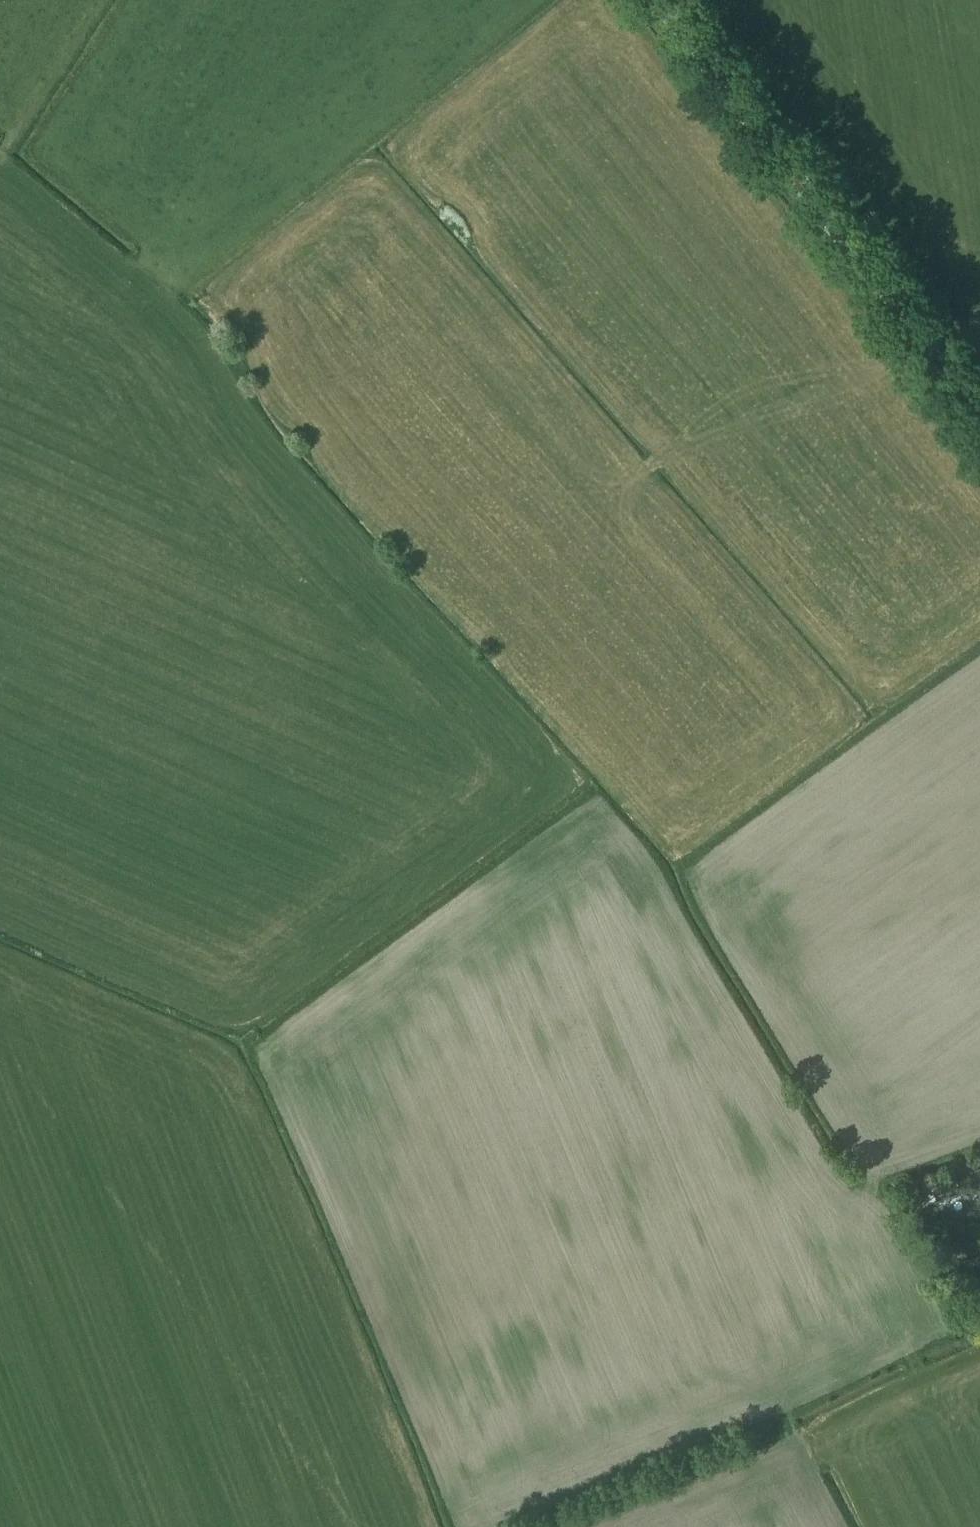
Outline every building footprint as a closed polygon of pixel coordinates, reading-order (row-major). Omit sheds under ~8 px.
[(972,1171),(979,1192),(979,1168),(972,1171)]
